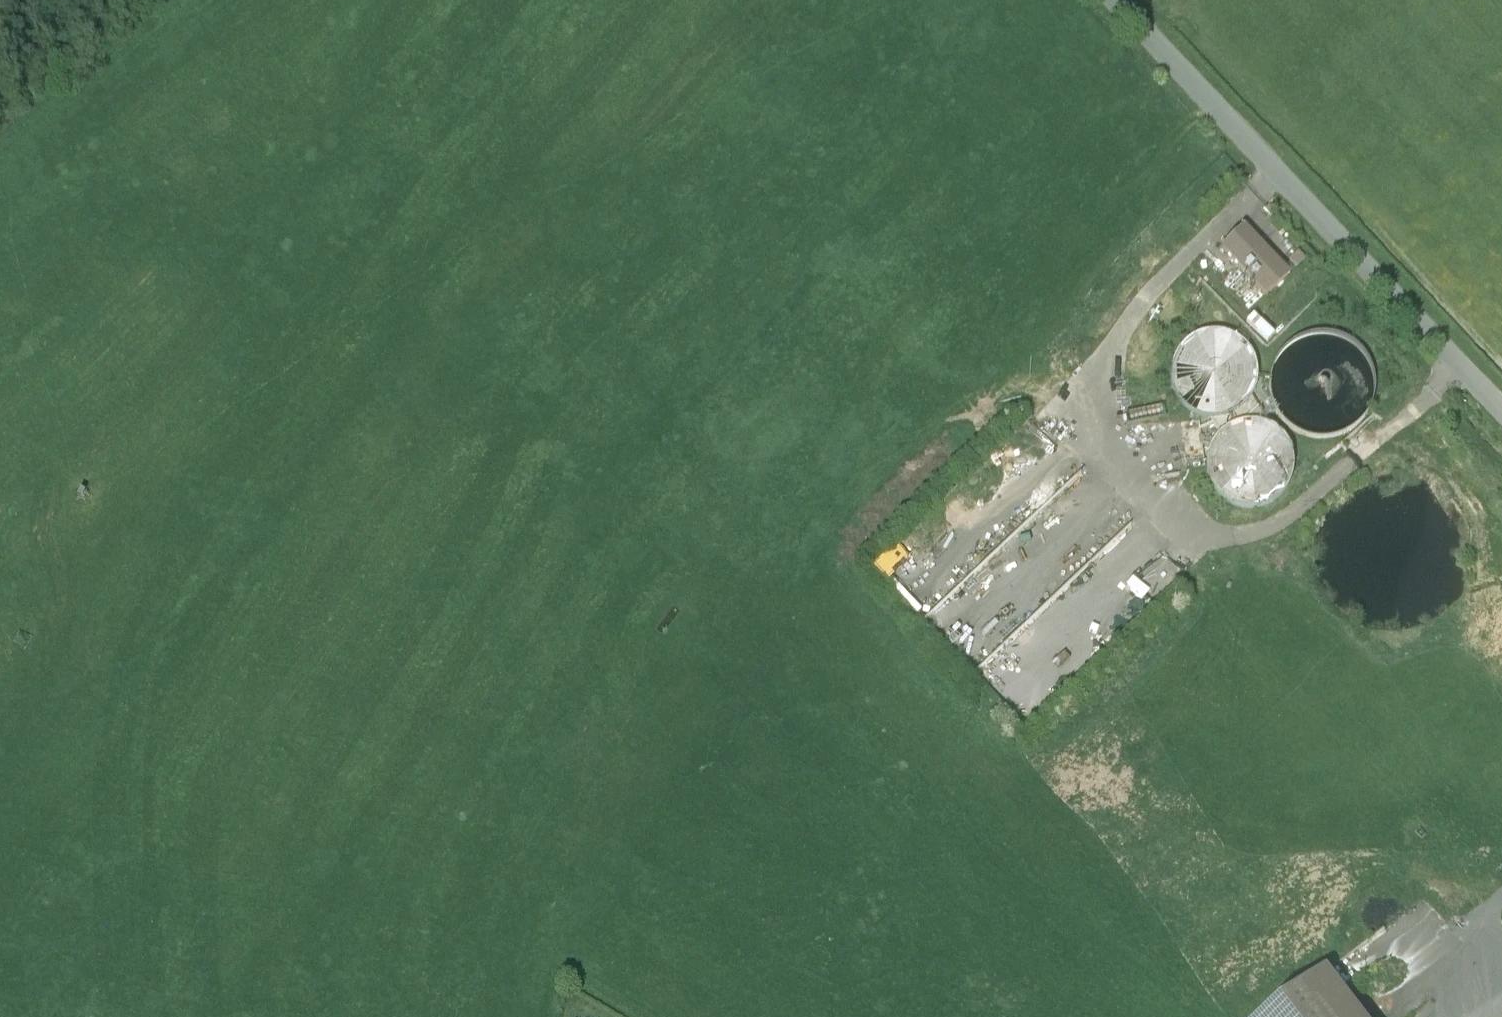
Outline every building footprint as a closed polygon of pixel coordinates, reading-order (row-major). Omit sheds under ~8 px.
[(1286,277),(1245,232),(1222,253),(1264,298),(1286,277)] [(1249,403),(1253,395),(1256,387),(1258,378),(1257,369),(1255,361),(1251,352),(1245,345),(1239,340),(1231,335),(1222,333),(1213,332),(1204,333),(1196,335),(1188,340),(1181,346),(1176,353),(1172,361),(1169,369),(1169,378),(1170,387),(1173,396),(1178,403),(1184,410),(1192,415),(1200,418),(1209,420),(1218,420),(1227,418),(1235,415),(1242,410),(1249,403)] [(1358,423),(1365,415),(1370,406),(1373,396),(1374,385),(1373,375),(1369,365),(1364,356),(1357,348),(1349,342),(1340,338),(1330,335),(1319,335),(1309,336),(1299,340),(1291,345),(1283,353),(1277,361),(1273,371),(1271,381),(1271,391),(1273,401),(1278,411),(1284,419),(1291,426),(1300,432),(1310,435),(1320,437),(1330,436),(1340,434),(1350,429),(1358,423)] [(1282,498),(1288,489),(1292,480),(1294,470),(1294,459),(1291,449),(1286,440),(1279,432),(1270,426),(1261,423),(1250,421),(1240,422),(1230,426),(1221,431),(1214,439),(1208,447),(1205,457),(1204,468),(1206,478),(1210,488),(1216,496),(1224,503),(1233,508),(1243,511),(1254,511),(1264,509),(1273,504),(1282,498)] [(1022,572),(1037,557),(1016,535),(976,573),(995,593),(1019,569),(1022,572)] [(1328,969),(1264,1016),(1365,1016),(1328,969)]
